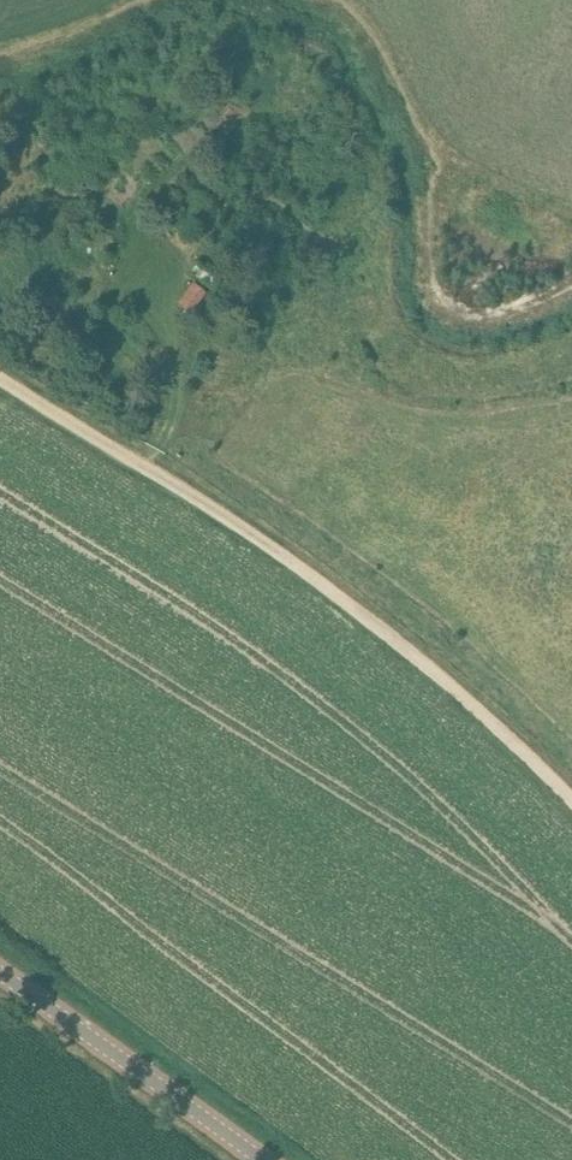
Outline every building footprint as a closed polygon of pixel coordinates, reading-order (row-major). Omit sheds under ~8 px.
[(179,302),(193,312),(209,291),(196,280),(179,302)]
